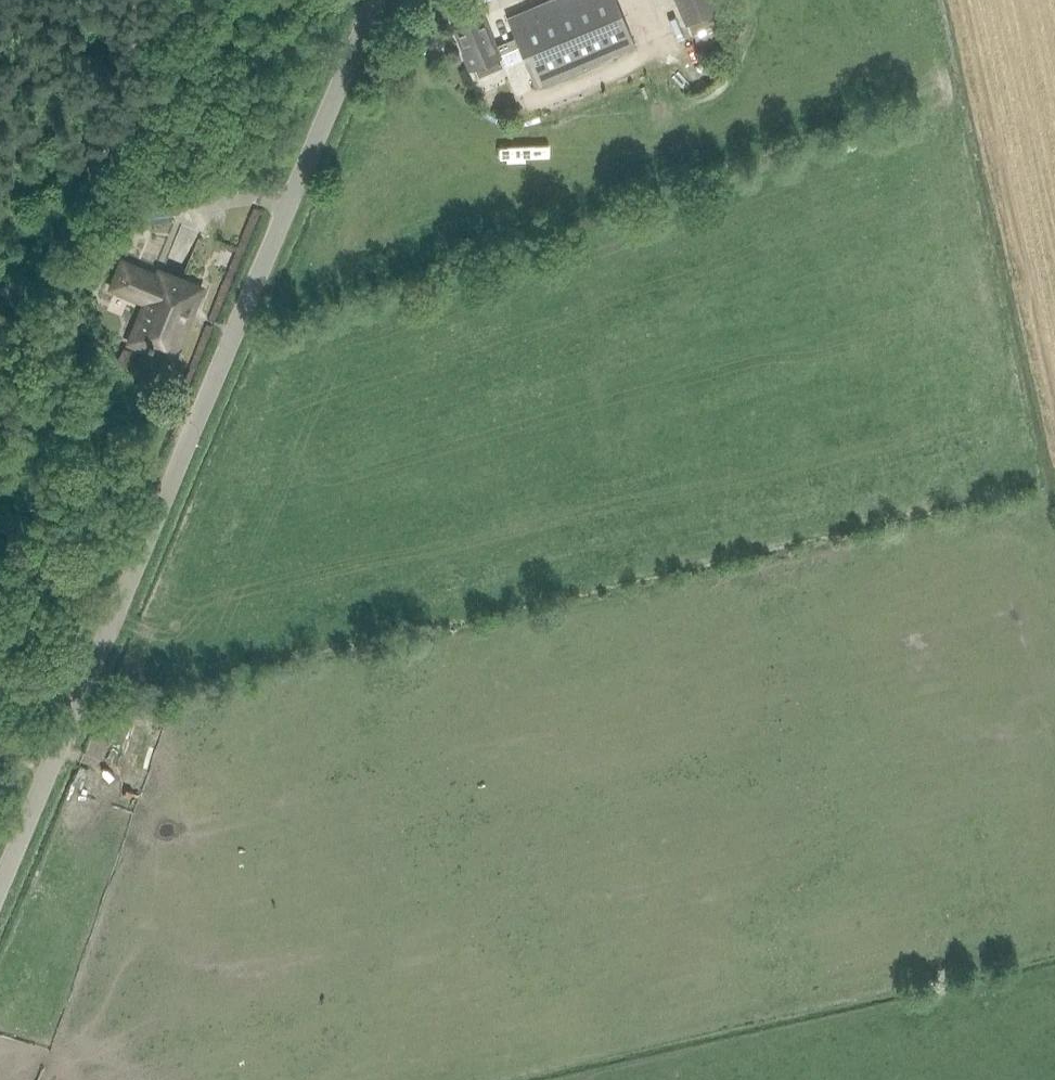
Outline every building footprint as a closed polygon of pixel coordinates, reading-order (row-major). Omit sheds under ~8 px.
[(496,46),(484,17),(454,29),(464,52),(463,52),(470,70),(474,69),(478,79),(504,68),(499,58),(501,58),(500,56),(519,47),(536,88),(635,46),(616,0),(549,0),(507,18),(515,38),(496,46)] [(734,0),(674,0),(688,33),(723,19),(720,11),(736,5),(734,0)] [(154,272),(120,258),(107,291),(141,305),(125,345),(173,365),(206,286),(157,266),(154,272)]
